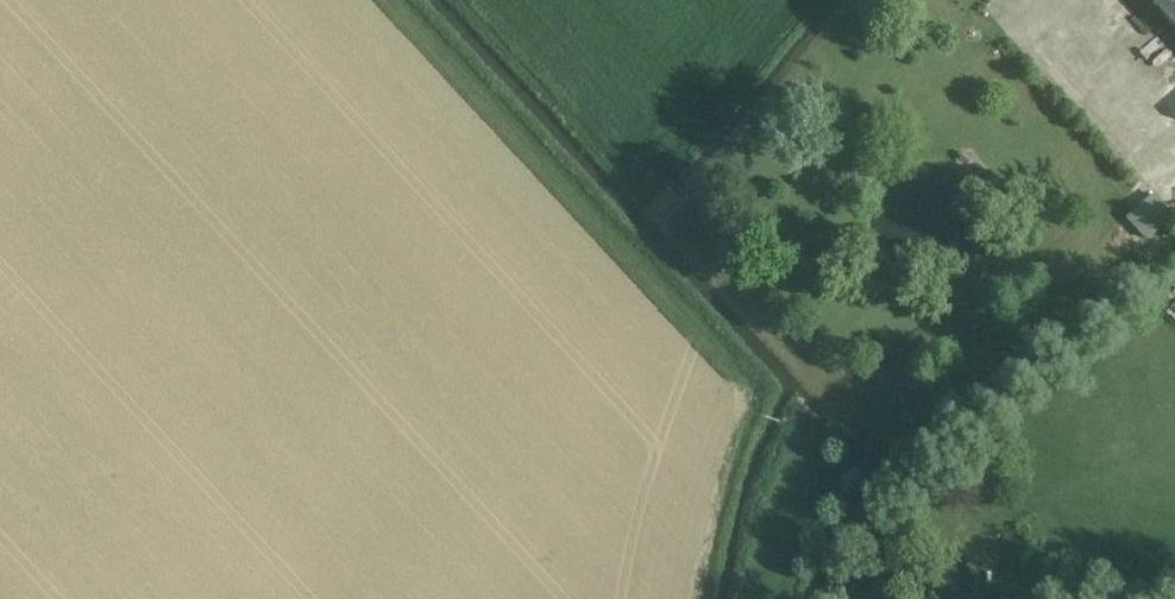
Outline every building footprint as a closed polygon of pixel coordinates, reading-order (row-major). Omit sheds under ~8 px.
[(1174,27),(1174,0),(1151,0),(1174,27)]
